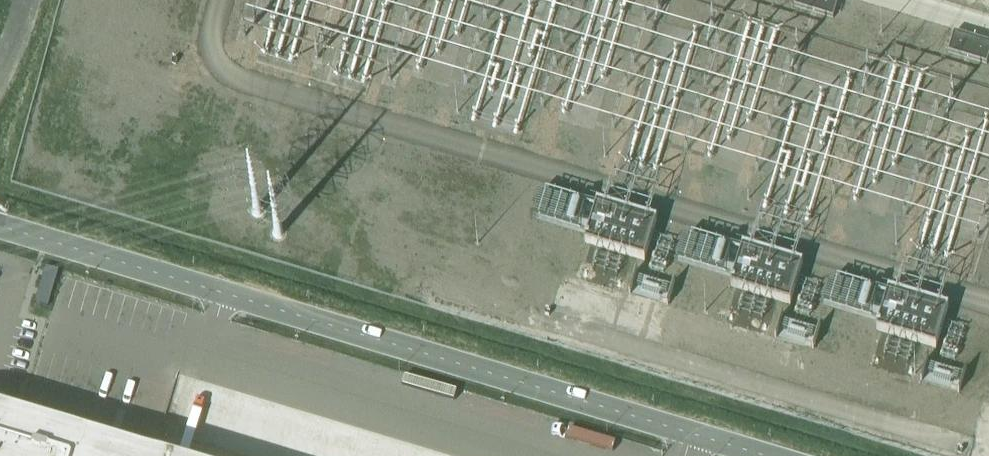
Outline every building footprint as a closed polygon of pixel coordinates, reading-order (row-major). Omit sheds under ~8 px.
[(793,6),(832,18),(838,0),(795,0),(793,6)] [(948,53),(986,64),(988,54),(988,42),(953,32),(948,53)] [(597,202),(585,242),(643,259),(655,219),(597,202)] [(742,246),(730,286),(789,304),(801,264),(742,246)] [(59,269),(45,265),(34,301),(48,305),(59,269)] [(888,290),(876,329),(935,346),(947,308),(888,290)] [(1,410),(0,410),(0,455),(155,455),(1,410)]
